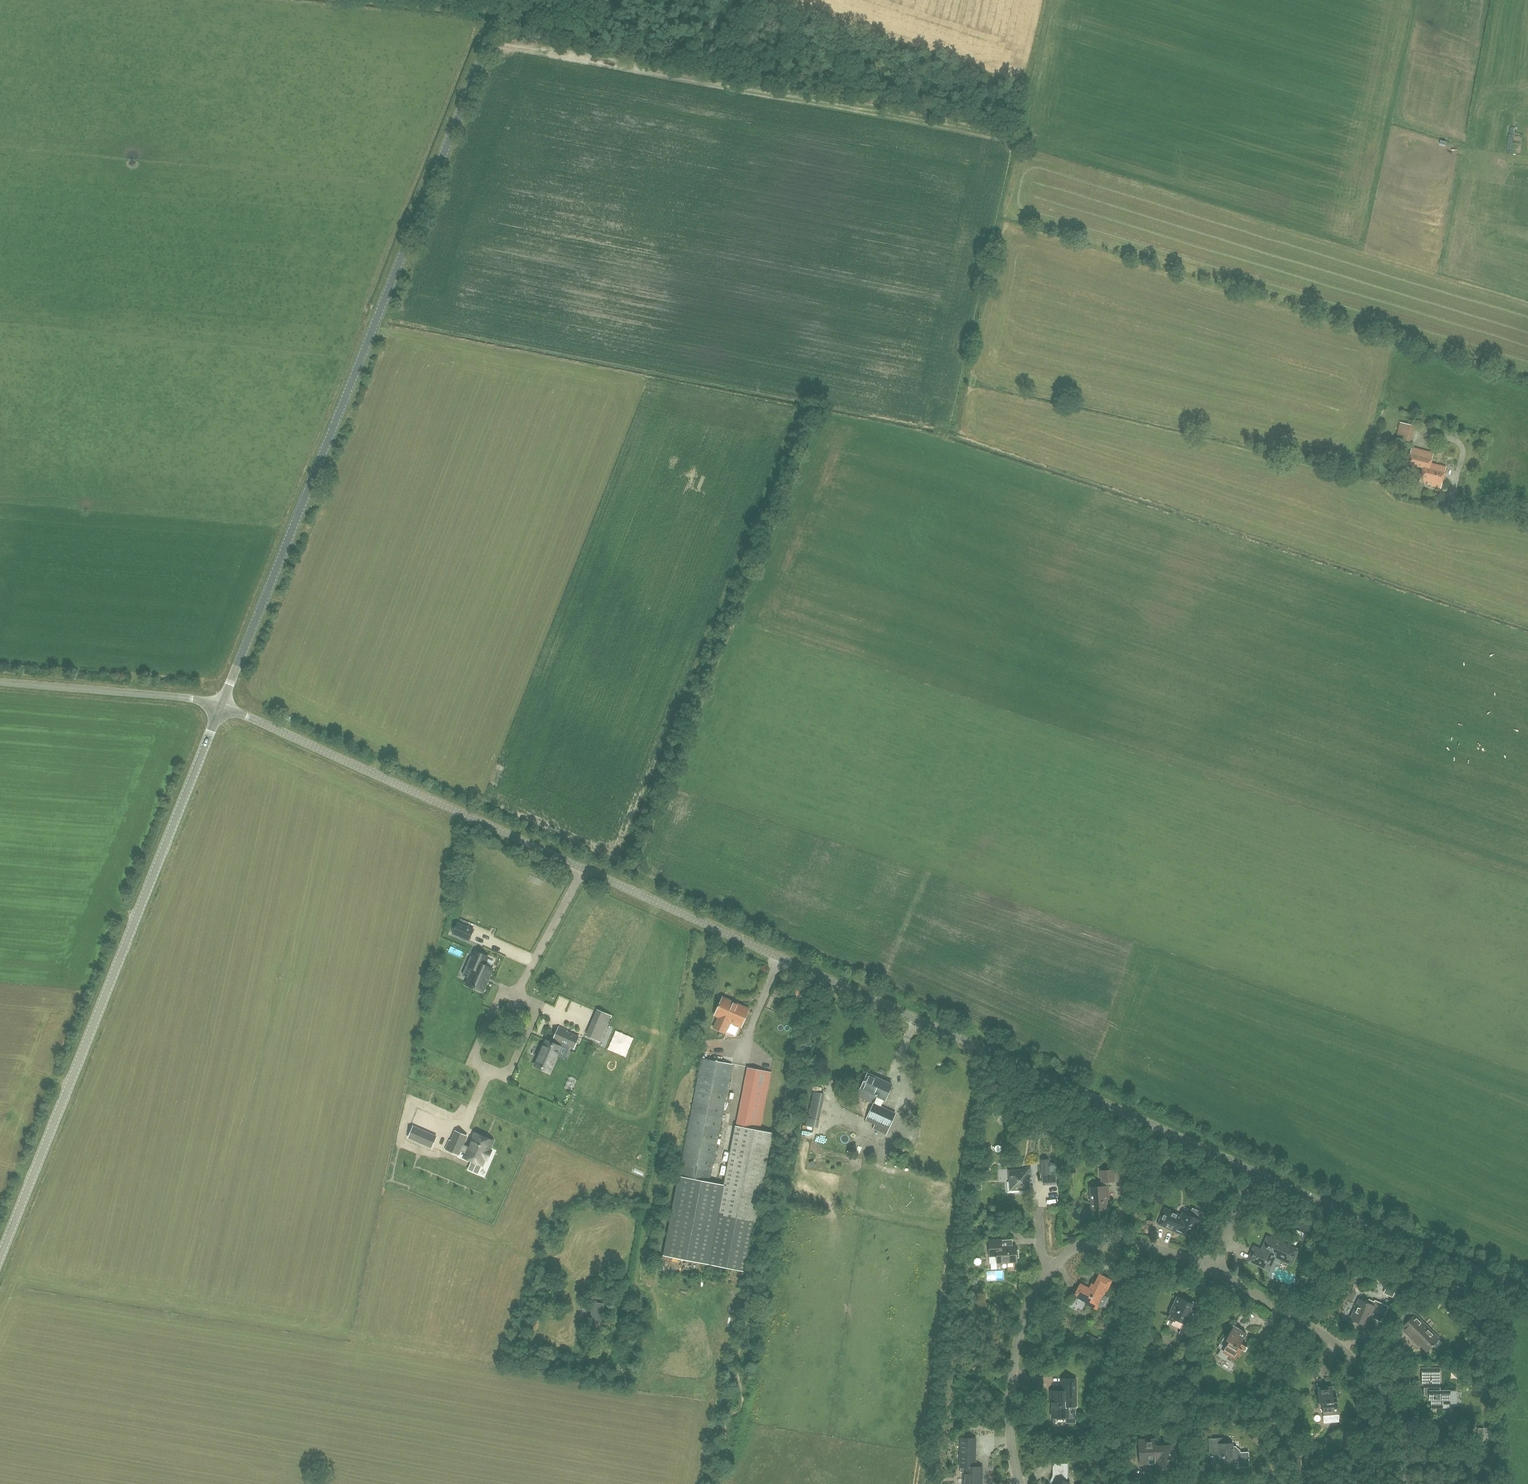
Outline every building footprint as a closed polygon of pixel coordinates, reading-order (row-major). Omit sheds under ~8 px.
[(1409,444),(1413,426),(1402,424),(1398,442),(1409,444)] [(1446,467),(1430,464),(1433,453),(1411,448),(1407,466),(1412,468),(1413,465),(1423,468),(1420,483),(1441,488),(1446,467)] [(474,930),(458,923),(453,933),(469,940),(474,930)] [(487,957),(476,952),(473,958),(471,957),(467,966),(474,969),(467,985),(482,992),(492,969),(484,965),(487,957)] [(796,985),(794,993),(800,995),(802,987),(796,985)] [(741,1027),(749,1009),(723,997),(715,1015),(716,1015),(719,1016),(714,1027),(725,1032),(730,1021),(741,1026),(741,1027)] [(600,1041),(607,1025),(611,1015),(599,1010),(595,1019),(593,1024),(587,1036),(596,1040),(600,1041)] [(568,1030),(559,1026),(552,1040),(554,1040),(553,1042),(545,1039),(533,1066),(550,1074),(558,1056),(563,1044),(570,1047),(574,1049),(580,1037),(567,1031),(568,1030)] [(732,1064),(702,1058),(680,1173),(710,1179),(732,1064)] [(760,1130),(771,1072),(748,1067),(736,1125),(718,1214),(755,1221),(772,1133),(760,1130)] [(892,1085),(868,1073),(865,1080),(865,1079),(861,1088),(877,1095),(867,1117),(888,1127),(895,1113),(881,1106),(884,1099),(885,1099),(889,1090),(890,1091),(892,1085)] [(818,1127),(820,1113),(824,1094),(814,1092),(809,1118),(808,1118),(806,1125),(818,1127)] [(424,1132),(422,1138),(432,1143),(435,1137),(424,1132)] [(485,1159),(487,1160),(491,1151),(489,1150),(493,1141),(475,1133),(469,1147),(463,1145),(462,1146),(451,1141),(450,1140),(446,1149),(459,1155),(461,1150),(466,1153),(464,1157),(471,1161),(474,1154),(485,1159)] [(1157,1150),(1149,1149),(1148,1156),(1156,1157),(1157,1150)] [(1042,1174),(1050,1174),(1049,1159),(1041,1160),(1042,1174)] [(1008,1194),(1019,1193),(1019,1190),(1029,1189),(1029,1178),(1031,1177),(1031,1168),(1026,1169),(1026,1171),(1010,1172),(1011,1182),(1007,1183),(1008,1194)] [(1092,1210),(1107,1209),(1106,1196),(1108,1196),(1108,1182),(1115,1182),(1114,1170),(1102,1171),(1103,1187),(1091,1187),(1092,1210)] [(724,1185),(709,1182),(680,1176),(675,1202),(663,1256),(745,1272),(751,1240),(755,1221),(735,1217),(718,1214),(724,1185)] [(975,1221),(980,1216),(972,1207),(967,1211),(975,1221)] [(1201,1220),(1204,1213),(1193,1208),(1190,1215),(1183,1212),(1180,1218),(1164,1211),(1159,1224),(1175,1231),(1176,1229),(1194,1236),(1201,1220)] [(1298,1218),(1294,1227),(1311,1234),(1314,1225),(1298,1218)] [(1291,1263),(1297,1250),(1267,1237),(1260,1254),(1253,1251),(1249,1261),(1269,1269),(1275,1256),(1291,1263)] [(1002,1247),(1001,1240),(989,1240),(990,1256),(997,1255),(997,1262),(998,1262),(1001,1265),(1005,1262),(1017,1261),(1016,1246),(1002,1247)] [(1107,1289),(1111,1281),(1100,1275),(1092,1290),(1081,1285),(1076,1295),(1087,1300),(1086,1303),(1096,1308),(1106,1288),(1107,1289)] [(1392,1297),(1396,1288),(1387,1285),(1384,1293),(1392,1297)] [(1444,1289),(1441,1295),(1447,1297),(1450,1292),(1444,1289)] [(1186,1337),(1193,1321),(1198,1312),(1191,1309),(1193,1304),(1178,1297),(1169,1317),(1183,1323),(1179,1333),(1186,1337)] [(1374,1301),(1369,1299),(1367,1300),(1366,1302),(1360,1299),(1351,1319),(1366,1325),(1370,1317),(1382,1322),(1389,1306),(1375,1300),(1374,1301)] [(1429,1331),(1423,1325),(1424,1324),(1413,1313),(1419,1307),(1414,1303),(1400,1318),(1415,1333),(1410,1337),(1416,1342),(1417,1341),(1427,1351),(1440,1339),(1430,1329),(1429,1331)] [(1245,1351),(1248,1347),(1241,1342),(1247,1333),(1234,1325),(1225,1339),(1229,1342),(1223,1350),(1236,1358),(1242,1349),(1245,1351)] [(1090,1343),(1093,1337),(1087,1334),(1084,1340),(1090,1343)] [(1188,1353),(1186,1342),(1180,1343),(1182,1354),(1188,1353)] [(1450,1390),(1440,1390),(1440,1368),(1422,1368),(1422,1385),(1424,1385),(1424,1396),(1431,1396),(1431,1408),(1443,1408),(1443,1404),(1450,1404),(1456,1404),(1456,1390),(1450,1390)] [(1076,1405),(1076,1379),(1062,1379),(1062,1391),(1051,1391),(1051,1400),(1052,1400),(1052,1417),(1068,1417),(1068,1405),(1076,1405)] [(1333,1397),(1332,1386),(1317,1387),(1319,1403),(1323,1403),(1324,1423),(1339,1422),(1337,1397),(1333,1397)] [(1233,1454),(1233,1446),(1224,1437),(1209,1438),(1209,1452),(1219,1452),(1220,1464),(1234,1464),(1234,1459),(1238,1459),(1238,1467),(1250,1467),(1249,1451),(1240,1452),(1241,1454),(1233,1454)] [(1176,1467),(1175,1459),(1174,1444),(1161,1445),(1161,1443),(1157,1439),(1154,1439),(1139,1440),(1140,1465),(1155,1464),(1155,1468),(1170,1467),(1176,1467)] [(982,1467),(974,1467),(974,1455),(975,1443),(961,1443),(961,1467),(965,1467),(964,1483),(982,1483),(982,1467)] [(1293,1459),(1294,1478),(1302,1478),(1301,1458),(1293,1459)] [(1070,1483),(1066,1481),(1067,1478),(1067,1464),(1053,1464),(1053,1476),(1051,1480),(1054,1481),(1052,1483),(1070,1483)]
